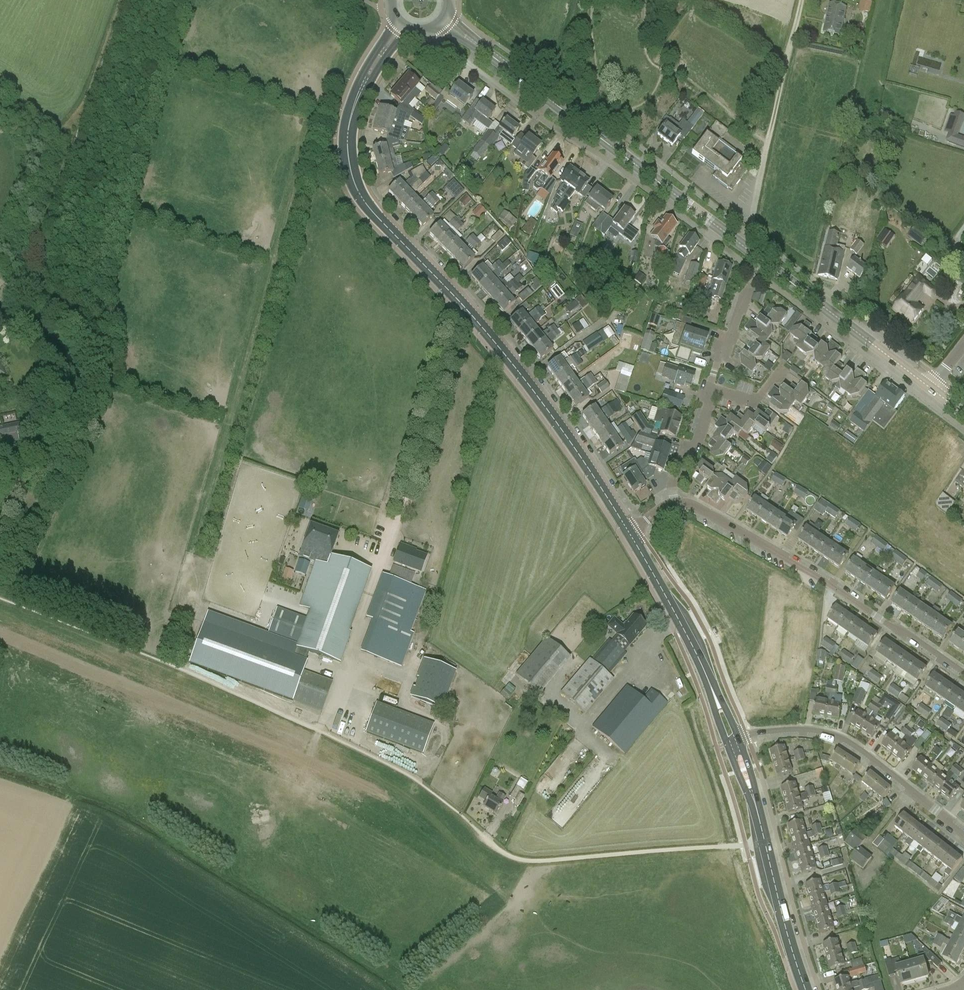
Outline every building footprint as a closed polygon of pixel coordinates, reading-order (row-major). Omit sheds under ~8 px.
[(859,11),(870,13),(873,2),(862,0),(861,0),(859,11)] [(829,4),(823,32),(840,36),(846,8),(829,4)] [(419,84),(408,75),(399,85),(415,99),(416,100),(421,94),(415,88),(419,84)] [(449,82),(442,91),(443,92),(429,110),(433,113),(444,99),(461,111),(473,95),(458,83),(455,87),(449,82)] [(415,99),(399,85),(391,96),(401,104),(398,108),(410,117),(415,111),(409,107),(415,99)] [(425,92),(435,101),(439,95),(430,87),(425,92)] [(469,126),(470,127),(475,120),(488,130),(493,124),(488,120),(494,111),(482,102),(475,111),(470,108),(461,120),(462,120),(469,126)] [(395,112),(380,108),(377,119),(403,128),(405,122),(409,123),(410,117),(398,108),(395,112)] [(672,146),(680,136),(684,139),(692,128),(693,128),(704,113),(701,110),(695,117),(693,115),(687,124),(682,121),(679,125),(670,119),(666,124),(657,135),(672,146)] [(963,116),(963,114),(957,112),(946,142),(963,148),(963,138),(957,136),(963,116)] [(373,131),(388,135),(387,140),(399,141),(403,128),(377,119),(373,131)] [(518,129),(506,120),(504,122),(502,121),(493,134),(488,131),(480,141),(481,142),(473,152),(481,159),(490,148),(491,149),(500,137),(511,146),(515,140),(512,138),(518,129)] [(710,130),(722,139),(728,131),(716,122),(710,130)] [(535,141),(528,136),(527,138),(521,134),(516,141),(515,140),(511,146),(517,150),(514,155),(521,160),(519,163),(528,170),(530,168),(536,160),(532,156),(539,147),(540,149),(543,145),(536,140),(535,141)] [(692,153),(716,172),(712,177),(731,191),(747,170),(739,164),(741,161),(706,134),(692,153)] [(386,145),(372,149),(376,163),(395,158),(393,149),(400,147),(399,142),(399,141),(387,140),(386,145)] [(502,152),(505,144),(498,141),(495,149),(502,152)] [(443,155),(449,148),(444,143),(438,151),(443,155)] [(561,162),(561,159),(557,156),(554,156),(552,155),(546,163),(545,162),(538,171),(540,172),(538,174),(536,177),(538,178),(534,184),(534,188),(537,191),(541,189),(548,195),(550,196),(555,184),(553,183),(549,180),(562,163),(561,162)] [(434,156),(426,163),(431,167),(438,160),(434,156)] [(395,158),(376,163),(379,176),(391,173),(394,179),(413,168),(411,163),(398,167),(395,158)] [(399,181),(388,192),(397,201),(426,173),(422,166),(411,173),(413,178),(410,181),(409,180),(403,186),(399,181)] [(564,186),(562,185),(555,194),(557,195),(555,198),(551,209),(557,214),(555,207),(564,196),(563,196),(579,175),(576,173),(576,170),(573,167),(570,168),(569,168),(559,180),(565,185),(564,186)] [(530,168),(528,170),(529,170),(525,175),(523,191),(529,192),(530,186),(528,185),(529,182),(536,172),(530,168)] [(447,169),(444,172),(449,178),(452,175),(447,169)] [(405,210),(416,199),(413,195),(431,178),(426,173),(397,201),(405,210)] [(569,200),(573,194),(575,192),(578,195),(579,194),(585,199),(592,189),(586,185),(588,182),(588,179),(585,177),(582,178),(579,175),(563,196),(564,196),(555,207),(557,214),(558,213),(557,212),(559,210),(563,212),(569,204),(566,202),(568,200),(569,200)] [(477,188),(482,182),(475,177),(470,184),(477,188)] [(464,191),(459,186),(451,195),(456,200),(464,191)] [(596,188),(588,199),(585,203),(596,212),(600,208),(604,211),(612,201),(596,188)] [(416,199),(405,210),(413,218),(436,197),(432,193),(421,204),(416,199)] [(465,207),(471,201),(466,196),(459,202),(465,207)] [(422,227),(433,217),(429,212),(434,208),(433,207),(440,201),(436,197),(413,218),(422,227)] [(479,220),(486,212),(480,206),(472,214),(479,220)] [(628,207),(625,210),(624,209),(614,222),(607,217),(601,225),(600,233),(601,234),(600,240),(604,242),(607,238),(604,236),(611,228),(631,243),(638,234),(627,226),(634,217),(633,216),(635,213),(628,207)] [(514,218),(505,211),(499,219),(508,226),(514,218)] [(601,225),(607,217),(603,213),(592,227),(600,233),(601,225)] [(654,229),(649,236),(657,241),(655,247),(658,248),(657,254),(655,253),(653,259),(655,260),(664,263),(668,251),(664,249),(671,240),(667,237),(676,225),(666,217),(661,224),(658,222),(653,228),(654,229)] [(456,218),(450,224),(453,228),(460,221),(456,218)] [(531,219),(522,231),(528,236),(529,235),(530,236),(532,233),(534,231),(532,231),(537,224),(531,219)] [(460,221),(453,228),(457,232),(464,226),(460,221)] [(577,239),(583,226),(576,223),(570,236),(577,239)] [(440,224),(429,234),(437,243),(448,233),(440,224)] [(837,280),(845,248),(837,246),(841,229),(830,226),(818,276),(837,280)] [(915,226),(908,236),(921,246),(929,236),(918,228),(915,226)] [(496,243),(504,236),(500,231),(492,239),(496,243)] [(891,238),(883,232),(878,239),(886,245),(891,238)] [(437,243),(446,252),(457,241),(448,233),(437,243)] [(690,255),(699,242),(689,234),(679,247),(682,249),(678,255),(672,266),(669,273),(679,278),(683,269),(679,268),(684,259),(688,254),(690,255)] [(466,242),(470,245),(477,239),(473,235),(466,242)] [(506,237),(497,246),(502,252),(511,244),(506,237)] [(477,239),(470,245),(470,246),(474,249),(474,250),(481,243),(477,239)] [(559,246),(561,241),(555,239),(551,248),(561,252),(563,248),(559,246)] [(857,255),(865,245),(858,240),(850,250),(857,255)] [(454,261),(465,250),(457,241),(446,252),(454,261)] [(465,250),(454,261),(463,269),(474,259),(469,254),(474,249),(470,246),(466,250),(465,250)] [(538,265),(541,257),(528,252),(525,260),(538,265)] [(632,252),(630,262),(637,264),(639,253),(632,252)] [(847,268),(860,279),(869,268),(855,257),(847,268)] [(482,267),(470,277),(478,286),(502,265),(499,261),(492,267),(488,262),(482,267)] [(503,265),(502,265),(478,286),(486,296),(498,285),(495,281),(501,276),(500,275),(511,265),(507,261),(503,265)] [(721,299),(725,284),(726,285),(732,267),(718,262),(707,296),(714,299),(714,297),(721,299)] [(691,263),(684,284),(693,287),(700,266),(691,263)] [(542,277),(550,281),(552,276),(544,272),(542,277)] [(641,285),(646,278),(639,272),(633,279),(641,285)] [(494,304),(518,283),(521,281),(523,279),(520,276),(519,275),(510,284),(509,283),(507,284),(504,280),(498,285),(486,296),(494,304)] [(703,291),(707,278),(699,275),(695,289),(703,291)] [(919,278),(894,309),(912,323),(923,309),(916,304),(925,292),(932,298),(937,292),(919,278)] [(494,304),(503,314),(514,303),(514,302),(510,298),(522,287),(518,283),(494,304)] [(523,302),(533,294),(528,288),(518,297),(523,302)] [(754,294),(754,296),(752,301),(756,302),(758,303),(762,292),(757,293),(754,294)] [(575,301),(583,310),(589,305),(581,296),(575,301)] [(529,308),(525,303),(517,310),(519,314),(510,322),(517,331),(542,311),(539,307),(526,317),(523,313),(529,308)] [(769,317),(766,322),(776,330),(776,326),(779,326),(787,315),(781,311),(773,312),(768,307),(763,313),(769,317)] [(682,312),(675,310),(672,319),(679,321),(682,312)] [(542,311),(517,331),(525,341),(537,331),(534,327),(539,322),(539,321),(540,320),(546,316),(542,311)] [(757,324),(751,319),(748,324),(768,341),(773,334),(773,333),(776,332),(776,330),(766,322),(761,318),(757,324)] [(572,327),(577,335),(584,330),(579,322),(572,327)] [(788,324),(784,330),(789,333),(793,327),(794,326),(790,322),(788,324)] [(794,329),(790,334),(800,342),(808,341),(812,335),(807,332),(812,326),(806,322),(801,328),(794,329)] [(703,352),(709,334),(677,323),(674,333),(676,333),(672,346),(684,350),(685,346),(703,352)] [(746,338),(751,341),(757,346),(765,345),(768,341),(748,324),(745,328),(750,333),(746,338)] [(537,331),(525,341),(533,350),(557,330),(554,325),(548,330),(549,330),(547,331),(541,335),(537,331)] [(587,354),(589,352),(589,353),(615,335),(610,328),(609,328),(608,327),(598,334),(597,333),(583,343),(585,346),(583,348),(587,354)] [(558,330),(557,330),(533,350),(540,360),(553,350),(549,345),(556,339),(561,334),(558,330)] [(621,342),(630,344),(630,343),(631,344),(633,338),(632,338),(632,335),(623,333),(621,342)] [(649,353),(654,337),(645,335),(641,350),(649,353)] [(812,335),(808,341),(800,342),(796,347),(807,355),(814,354),(818,348),(814,345),(818,339),(812,335)] [(757,346),(751,341),(747,347),(753,351),(749,356),(755,360),(761,360),(763,359),(771,349),(765,345),(757,346)] [(822,343),(818,348),(814,354),(815,362),(820,366),(836,345),(832,341),(827,347),(822,343)] [(836,354),(841,348),(836,345),(820,366),(826,370),(834,369),(838,363),(842,358),(836,354)] [(789,360),(792,356),(786,351),(783,355),(789,360)] [(744,352),(740,358),(741,365),(737,371),(743,375),(747,369),(752,373),(756,368),(755,360),(749,356),(744,352)] [(559,358),(547,368),(554,378),(580,359),(580,358),(577,354),(571,358),(563,363),(559,358)] [(580,359),(554,378),(561,388),(574,378),(570,373),(578,368),(583,364),(583,363),(587,360),(584,356),(580,359)] [(773,365),(768,362),(764,367),(769,370),(773,365)] [(826,370),(822,375),(832,383),(839,382),(844,376),(839,372),(843,366),(838,363),(834,369),(826,370)] [(683,388),(684,384),(690,386),(692,380),(694,380),(695,377),(694,376),(695,374),(679,369),(679,370),(674,368),(674,367),(666,365),(662,377),(670,380),(671,379),(675,381),(674,385),(683,388)] [(620,375),(630,378),(632,372),(623,369),(620,375)] [(839,382),(840,389),(846,393),(862,372),(857,369),(853,375),(848,371),(844,376),(839,382)] [(859,402),(860,403),(869,391),(865,388),(867,386),(862,381),(866,376),(862,372),(846,393),(852,397),(860,396),(862,398),(859,402)] [(574,378),(561,388),(568,397),(594,378),(591,374),(578,384),(574,378)] [(576,407),(588,398),(584,393),(598,383),(594,378),(568,397),(576,407)] [(596,387),(601,394),(610,388),(605,381),(596,387)] [(792,384),(789,389),(795,394),(796,402),(801,406),(809,395),(808,388),(802,383),(798,389),(792,384)] [(869,391),(860,403),(847,420),(850,422),(856,426),(865,433),(869,427),(873,422),(873,421),(895,390),(886,384),(876,397),(872,393),(869,391)] [(780,392),(774,387),(771,392),(792,407),(796,402),(795,394),(789,389),(784,386),(780,392)] [(895,410),(905,397),(895,390),(873,421),(873,422),(881,428),(884,430),(897,412),(895,410)] [(661,402),(680,409),(684,397),(665,391),(661,402)] [(768,396),(774,400),(770,406),(780,414),(788,413),(792,407),(771,392),(768,396)] [(595,407),(582,415),(589,426),(619,405),(620,405),(617,400),(612,403),(605,408),(605,407),(599,412),(595,407)] [(596,436),(609,427),(605,422),(612,417),(618,412),(622,410),(619,405),(589,426),(596,436)] [(675,436),(681,417),(652,408),(648,420),(662,424),(660,431),(675,436)] [(758,412),(755,417),(756,426),(753,429),(762,436),(765,432),(766,433),(770,428),(769,420),(773,414),(768,410),(764,416),(758,412)] [(642,434),(650,437),(653,427),(654,425),(647,423),(640,413),(631,418),(635,424),(642,434)] [(739,414),(735,419),(742,424),(743,432),(748,436),(753,429),(756,426),(755,417),(749,413),(745,418),(739,414)] [(727,421),(721,417),(718,422),(734,434),(739,437),(743,432),(742,424),(735,419),(731,416),(727,421)] [(609,427),(596,436),(602,446),(629,428),(629,427),(633,424),(630,420),(617,429),(618,429),(612,432),(609,427)] [(841,426),(834,421),(830,427),(836,432),(841,426)] [(720,430),(713,440),(719,444),(726,444),(734,434),(718,422),(715,426),(720,430)] [(0,427),(0,446),(20,442),(18,434),(22,433),(20,423),(0,427)] [(609,456),(622,447),(619,442),(624,438),(629,446),(629,445),(636,435),(633,431),(632,432),(629,428),(602,446),(609,456)] [(854,444),(858,439),(848,432),(844,437),(854,444)] [(657,444),(659,439),(652,437),(650,437),(642,434),(640,433),(634,443),(652,448),(650,454),(667,460),(670,448),(657,444)] [(711,455),(717,459),(724,458),(732,448),(726,444),(719,444),(713,440),(709,445),(715,450),(711,455)] [(783,447),(777,443),(774,447),(780,452),(783,447)] [(772,464),(778,457),(772,453),(767,461),(772,464)] [(649,467),(663,471),(667,460),(650,454),(648,461),(641,459),(639,456),(634,460),(640,470),(642,471),(649,467)] [(740,462),(747,467),(751,461),(745,457),(740,462)] [(639,490),(639,491),(641,490),(640,489),(645,486),(636,472),(640,470),(634,460),(626,464),(630,472),(623,476),(634,493),(639,490)] [(701,485),(705,479),(710,482),(714,477),(722,467),(718,464),(713,470),(703,462),(698,468),(700,475),(695,481),(701,485)] [(764,462),(758,470),(766,476),(772,468),(764,462)] [(712,492),(707,497),(712,501),(727,480),(722,476),(726,471),(722,467),(714,477),(710,482),(706,487),(712,492)] [(776,474),(772,481),(777,484),(781,477),(776,474)] [(782,488),(787,480),(781,477),(777,484),(782,488)] [(749,494),(747,486),(737,478),(732,484),(734,492),(729,498),(734,502),(739,496),(744,500),(749,494)] [(716,504),(721,498),(726,502),(729,498),(734,492),(732,484),(727,480),(712,501),(716,504)] [(798,486),(794,494),(799,497),(803,489),(798,486)] [(804,500),(809,492),(803,489),(799,497),(804,500)] [(947,515),(956,503),(943,494),(938,500),(937,503),(937,504),(936,504),(936,506),(937,507),(937,508),(942,511),(947,515)] [(301,497),(298,508),(307,511),(311,500),(301,497)] [(755,498),(747,511),(757,518),(766,505),(755,498)] [(814,511),(823,517),(826,513),(830,515),(835,508),(822,499),(814,511)] [(767,524),(776,512),(766,505),(757,518),(767,524)] [(835,519),(840,512),(835,508),(830,515),(835,519)] [(777,531),(786,518),(776,512),(767,524),(777,531)] [(788,538),(796,525),(786,518),(777,531),(788,538)] [(851,518),(846,526),(850,529),(855,521),(851,518)] [(856,532),(861,525),(855,521),(850,529),(856,532)] [(807,527),(798,540),(809,547),(820,531),(820,530),(810,523),(807,527)] [(351,635),(349,635),(369,579),(372,571),(330,556),(338,535),(310,525),(299,556),(318,563),(302,608),(310,611),(307,619),(299,616),(277,608),(267,636),(299,648),(303,649),(299,658),(296,657),(295,657),(203,623),(189,663),(293,701),(303,672),(307,661),(306,660),(309,651),(333,660),(339,662),(340,662),(341,663),(351,635)] [(819,554),(828,541),(822,537),(824,533),(820,531),(809,547),(819,554)] [(877,537),(872,544),(877,548),(882,541),(877,537)] [(829,561),(838,548),(828,541),(819,554),(829,561)] [(883,552),(888,545),(882,541),(877,548),(883,552)] [(401,545),(394,562),(420,572),(426,556),(415,552),(414,553),(409,551),(410,548),(401,545)] [(840,568),(848,555),(838,548),(829,561),(840,568)] [(896,551),(888,562),(894,567),(897,563),(903,556),(896,551)] [(854,559),(845,571),(856,579),(865,566),(860,562),(863,558),(858,554),(855,559),(854,559)] [(902,567),(900,571),(901,572),(906,576),(914,564),(903,556),(897,563),(902,567)] [(298,560),(295,570),(306,573),(309,563),(298,560)] [(865,566),(856,579),(866,586),(875,573),(874,573),(865,566)] [(290,581),(294,571),(286,568),(282,579),(290,581)] [(876,593),(885,580),(880,577),(884,572),(878,568),(874,573),(875,573),(866,586),(876,593)] [(922,570),(916,577),(923,582),(928,575),(922,570)] [(373,620),(361,652),(401,667),(413,634),(410,633),(426,591),(382,575),(366,617),(373,620)] [(885,580),(876,593),(886,600),(895,587),(897,583),(888,576),(885,580)] [(932,578),(927,585),(932,589),(937,582),(932,578)] [(938,593),(943,586),(937,582),(932,589),(938,593)] [(901,591),(892,604),(902,611),(911,598),(901,591)] [(951,592),(946,599),(952,604),(957,596),(951,592)] [(912,618),(921,605),(917,602),(921,597),(915,593),(911,598),(902,611),(912,618)] [(958,608),(963,601),(957,596),(952,604),(958,608)] [(922,625),(931,612),(921,605),(912,618),(922,625)] [(837,607),(828,620),(838,627),(847,614),(837,607)] [(932,632),(941,619),(937,616),(941,611),(935,607),(931,612),(922,625),(932,632)] [(848,634),(857,621),(847,614),(838,627),(848,634)] [(618,636),(612,642),(624,652),(629,645),(646,626),(633,615),(623,627),(614,618),(607,626),(617,634),(617,635),(618,636)] [(943,639),(952,626),(941,619),(932,632),(943,639)] [(858,641),(867,628),(857,621),(848,634),(858,641)] [(858,641),(868,648),(877,635),(867,628),(858,641)] [(949,643),(959,650),(963,644),(963,635),(958,631),(949,643)] [(536,692),(567,655),(547,638),(516,675),(536,692)] [(590,659),(560,693),(585,714),(614,679),(609,675),(626,654),(624,652),(612,642),(610,640),(592,661),(590,659)] [(831,653),(836,645),(829,640),(824,648),(831,653)] [(886,662),(896,648),(886,641),(876,655),(886,662)] [(886,662),(883,666),(883,667),(884,665),(894,672),(897,668),(906,655),(896,648),(886,662)] [(817,661),(824,662),(826,652),(818,651),(817,661)] [(844,651),(839,658),(844,661),(849,654),(844,651)] [(849,654),(844,661),(847,664),(849,665),(852,661),(854,658),(849,654)] [(897,668),(907,675),(916,662),(906,655),(897,668)] [(855,662),(851,667),(857,671),(864,660),(858,657),(856,660),(855,662)] [(869,658),(859,672),(873,682),(878,674),(873,671),(873,670),(869,667),(874,661),(869,658)] [(456,671),(423,659),(416,678),(418,679),(415,688),(413,687),(409,697),(442,709),(450,686),(455,674),(456,672),(456,671)] [(916,662),(907,675),(917,682),(926,669),(916,662)] [(837,665),(834,681),(842,683),(845,667),(837,665)] [(877,685),(883,677),(878,674),(873,682),(877,685)] [(934,675),(926,687),(936,695),(945,682),(934,675)] [(815,702),(813,714),(826,717),(832,687),(833,683),(828,682),(825,694),(823,701),(816,699),(818,691),(812,690),(810,701),(815,702)] [(945,682),(936,695),(946,702),(955,689),(945,682)] [(893,684),(888,692),(893,695),(898,688),(893,684)] [(667,707),(664,705),(666,703),(651,690),(643,699),(632,690),(627,686),(592,727),(624,753),(659,712),(662,714),(667,707)] [(500,695),(506,700),(513,692),(507,687),(500,695)] [(837,688),(832,687),(826,717),(839,720),(842,705),(841,704),(842,697),(836,696),(835,696),(837,688)] [(893,695),(898,699),(903,691),(898,688),(893,695)] [(866,692),(858,689),(853,702),(861,705),(866,692)] [(946,702),(956,709),(963,697),(963,695),(955,689),(946,702)] [(883,697),(879,703),(887,709),(883,715),(890,720),(899,707),(883,697)] [(956,709),(953,713),(963,720),(963,719),(963,697),(956,709)] [(874,702),(869,710),(873,713),(878,705),(874,702)] [(434,726),(377,704),(366,733),(423,755),(434,726)] [(878,705),(873,713),(878,715),(883,708),(878,705)] [(922,705),(917,712),(921,715),(927,708),(922,705)] [(905,707),(894,721),(899,725),(910,711),(905,707)] [(927,719),(932,712),(927,708),(921,715),(927,719)] [(859,711),(850,724),(861,731),(869,718),(859,711)] [(869,718),(861,731),(872,738),(880,725),(876,723),(870,718),(869,718)] [(942,718),(937,726),(941,729),(947,722),(942,718)] [(921,721),(917,727),(921,730),(925,725),(921,721)] [(947,733),(952,725),(947,722),(941,729),(947,733)] [(891,734),(882,745),(892,754),(912,729),(908,726),(902,733),(901,733),(897,738),(891,734)] [(902,762),(912,750),(908,747),(913,741),(910,739),(916,733),(912,729),(892,754),(902,762)] [(927,730),(914,746),(918,750),(932,734),(927,730)] [(785,746),(770,751),(774,763),(788,759),(785,746)] [(936,747),(932,753),(938,757),(942,752),(936,747)] [(841,768),(849,757),(838,749),(830,760),(841,768)] [(931,785),(941,773),(937,770),(941,765),(948,757),(942,752),(938,757),(931,766),(922,777),(931,785)] [(852,775),(860,764),(849,757),(841,768),(842,768),(852,775)] [(921,758),(912,769),(922,777),(931,766),(921,758)] [(777,776),(792,772),(788,759),(774,763),(777,776)] [(956,765),(950,772),(954,776),(960,768),(956,765)] [(961,775),(963,772),(963,771),(960,768),(954,776),(958,779),(961,775)] [(868,787),(872,791),(880,780),(870,772),(861,782),(868,787)] [(950,781),(945,777),(941,773),(931,785),(941,793),(950,781)] [(862,780),(856,774),(853,779),(859,783),(862,780)] [(521,778),(510,797),(515,800),(513,804),(518,807),(525,796),(519,793),(521,789),(523,790),(528,783),(521,778)] [(872,791),(873,791),(878,796),(882,799),(891,789),(880,780),(872,791)] [(960,789),(954,784),(950,781),(941,793),(951,800),(960,789)] [(795,783),(781,787),(785,800),(799,796),(795,783)] [(821,789),(823,795),(824,795),(824,796),(829,795),(828,792),(830,792),(829,787),(821,789)] [(485,801),(482,806),(496,814),(502,804),(501,803),(505,797),(499,793),(495,799),(489,796),(491,793),(484,789),(478,797),(485,801)] [(788,813),(803,809),(801,803),(808,801),(808,799),(816,796),(815,791),(806,794),(799,796),(785,800),(788,813)] [(868,797),(865,793),(860,800),(864,802),(868,797)] [(891,806),(887,799),(883,803),(887,808),(891,806)] [(904,814),(894,826),(904,834),(914,821),(904,814)] [(802,821),(788,825),(791,838),(806,833),(802,821)] [(914,821),(904,834),(910,839),(906,844),(910,847),(914,842),(913,842),(923,829),(914,821)] [(795,849),(809,845),(808,840),(815,837),(823,834),(822,829),(813,831),(813,832),(806,834),(806,833),(791,838),(795,849)] [(914,842),(919,846),(917,850),(921,853),(923,850),(923,849),(933,837),(923,829),(913,842),(914,842)] [(863,870),(873,858),(860,848),(867,839),(856,830),(845,844),(855,852),(850,860),(852,862),(851,863),(854,865),(854,864),(863,870)] [(887,856),(892,860),(894,858),(889,853),(893,848),(894,847),(879,836),(873,845),(888,856),(887,856)] [(923,849),(923,850),(929,854),(926,857),(931,861),(933,857),(943,844),(933,837),(923,849)] [(933,857),(939,861),(935,866),(939,869),(943,865),(943,864),(952,852),(943,844),(933,857)] [(798,861),(813,857),(809,845),(795,849),(798,861)] [(902,856),(893,848),(889,853),(894,858),(894,857),(899,861),(902,856)] [(949,877),(962,859),(952,852),(943,864),(943,865),(948,869),(945,873),(949,877)] [(905,853),(903,856),(902,856),(899,861),(908,868),(912,864),(909,861),(912,858),(905,853)] [(813,857),(798,861),(802,873),(816,869),(815,865),(813,857)] [(842,859),(831,862),(833,868),(843,865),(842,859)] [(912,864),(908,868),(918,876),(922,871),(912,864)] [(922,871),(918,876),(928,883),(932,878),(922,871)] [(954,879),(959,882),(960,884),(963,880),(958,875),(957,876),(954,879)] [(942,887),(935,881),(932,878),(928,883),(938,892),(942,887)] [(809,897),(823,893),(822,887),(820,881),(805,885),(809,897)] [(829,887),(830,891),(839,888),(839,889),(847,886),(845,882),(830,886),(829,887)] [(839,888),(830,891),(832,896),(841,894),(839,889),(839,888)] [(812,909),(827,905),(826,900),(823,893),(809,897),(812,909)] [(944,908),(938,903),(932,910),(939,914),(944,908)] [(816,921),(830,916),(827,905),(812,909),(816,921)] [(819,933),(834,929),(830,916),(816,921),(819,933)] [(963,927),(963,918),(963,919),(957,916),(954,922),(963,927)] [(946,918),(944,923),(952,927),(952,928),(957,931),(954,936),(963,941),(963,927),(946,918)] [(954,936),(951,942),(938,934),(935,939),(943,944),(949,946),(963,954),(963,951),(963,941),(954,936)] [(943,944),(935,939),(932,944),(941,948),(943,944)] [(837,940),(823,944),(827,957),(841,953),(837,940)] [(957,965),(963,954),(949,946),(943,957),(957,965)] [(928,977),(924,963),(930,961),(938,968),(942,963),(930,952),(925,948),(922,951),(925,954),(918,956),(919,960),(910,963),(915,981),(928,977)] [(830,970),(845,965),(841,953),(827,957),(830,970)] [(862,959),(851,962),(853,969),(864,966),(862,959)] [(895,975),(895,972),(898,971),(902,985),(915,981),(910,963),(901,966),(899,959),(891,961),(891,959),(885,961),(889,977),(895,975)] [(865,966),(864,966),(853,969),(849,970),(851,978),(867,973),(865,966)] [(881,981),(880,977),(880,976),(870,979),(866,981),(866,980),(858,983),(858,982),(850,984),(848,977),(834,981),(836,989),(850,989),(871,984),(881,981)] [(881,981),(871,984),(850,989),(869,989),(875,988),(875,989),(884,989),(881,981)]
